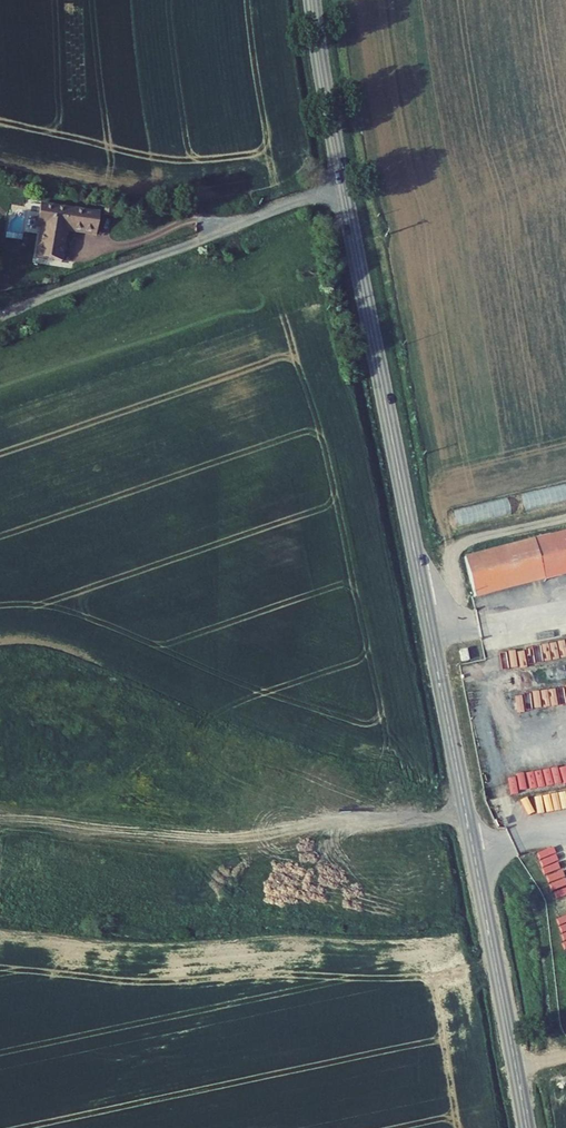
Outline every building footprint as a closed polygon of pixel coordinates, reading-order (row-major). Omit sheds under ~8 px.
[(46,227),(43,256),(66,260),(71,229),(90,230),(45,205),(43,205),(40,226),(46,227)] [(101,210),(45,205),(90,230),(99,230),(101,210)] [(464,555),(475,595),(565,572),(565,529),(464,555)] [(565,657),(565,640),(525,648),(528,665),(565,657)] [(472,658),(479,657),(477,649),(470,650),(472,658)] [(523,799),(525,814),(541,812),(541,813),(565,810),(565,794),(523,799)]
